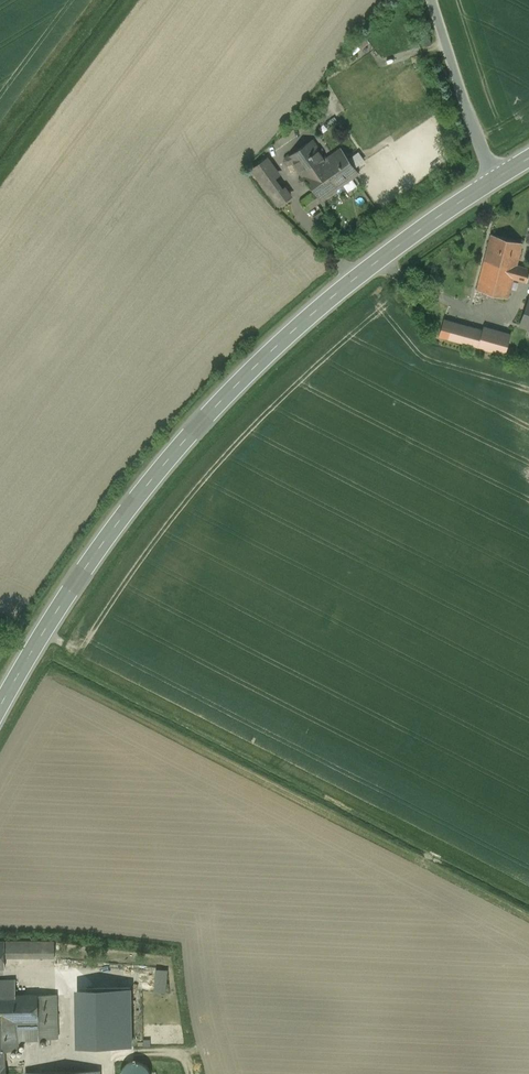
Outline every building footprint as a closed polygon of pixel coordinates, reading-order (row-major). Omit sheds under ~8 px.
[(325,160),(311,141),(289,157),(314,192),(300,202),(307,211),(343,185),(325,160)] [(359,174),(341,149),(325,160),(343,185),(357,175),(359,174)] [(283,190),(275,178),(278,176),(278,174),(268,161),(266,160),(253,169),(279,206),(290,198),(291,196),(286,190),(284,190),(283,190)] [(522,243),(491,234),(482,268),(513,277),(526,281),(528,268),(516,265),(522,243)] [(513,277),(482,268),(477,289),(507,297),(513,277)] [(521,323),(528,326),(528,300),(521,323)] [(510,334),(483,326),(482,330),(443,319),(439,335),(505,353),(510,334)] [(5,968),(5,957),(55,957),(55,942),(0,942),(0,968),(5,968)] [(171,992),(171,969),(159,969),(159,991),(171,992)] [(18,1022),(38,1021),(38,1033),(57,1033),(57,994),(11,995),(10,983),(0,983),(0,1022),(18,1022)] [(99,987),(79,987),(81,1047),(101,1047),(99,987)] [(0,1022),(0,1067),(5,1067),(4,1049),(19,1049),(18,1022),(0,1022)] [(150,1073),(147,1067),(142,1063),(137,1062),(131,1062),(126,1064),(122,1068),(120,1073),(150,1073)]
